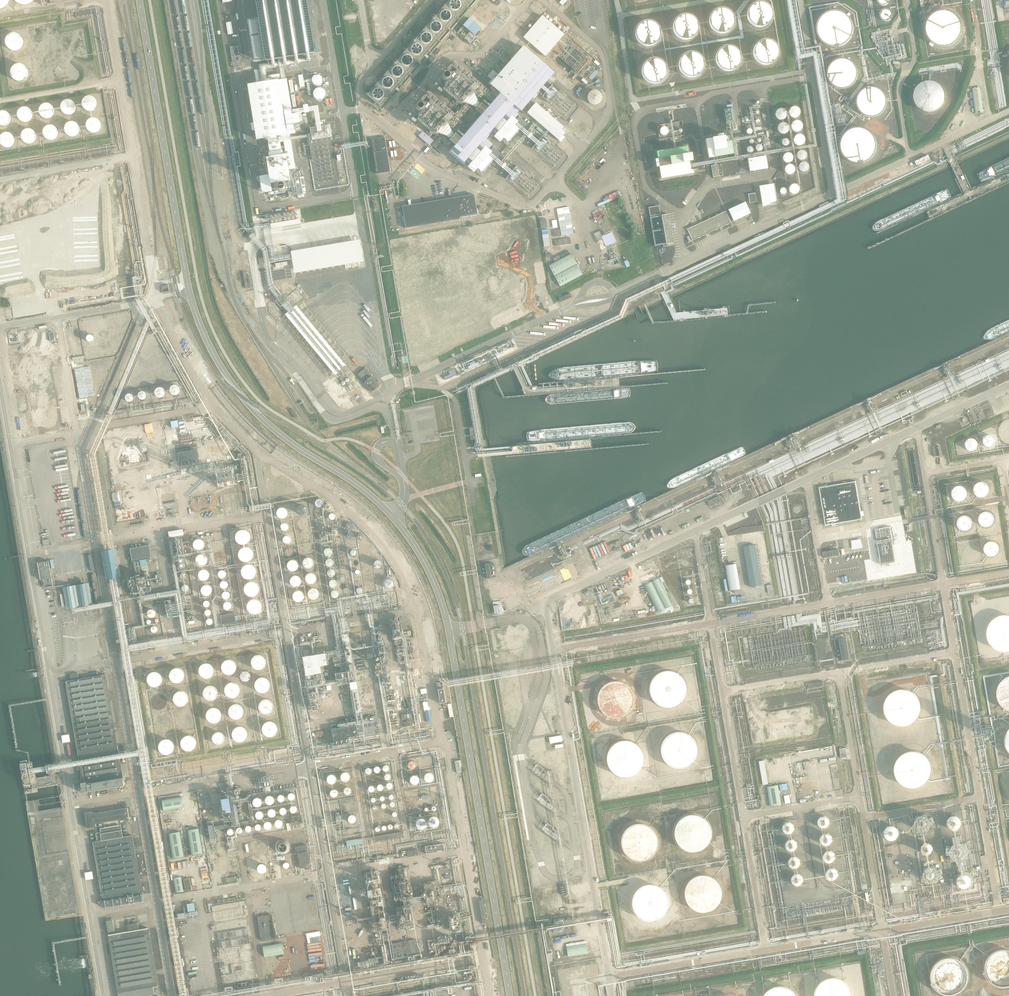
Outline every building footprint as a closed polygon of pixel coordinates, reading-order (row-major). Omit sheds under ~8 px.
[(5,8),(9,2),(9,0),(0,0),(0,10),(5,8)] [(266,71),(316,63),(306,0),(254,0),(266,71)] [(381,109),(475,0),(454,0),(369,99),(381,109)] [(748,27),(757,30),(765,27),(770,21),(771,13),(768,7),(761,3),(753,2),(747,6),(743,13),(744,20),(748,27)] [(879,17),(883,21),(888,20),(892,16),(891,11),(887,8),(883,8),(879,11),(879,17)] [(928,39),(935,45),(946,46),(954,43),(960,37),(962,26),(959,17),(953,11),(945,8),(936,9),(929,14),(924,21),(924,30),(928,39)] [(711,33),(720,36),(728,34),(733,27),(734,20),(731,14),(724,9),(716,9),(710,13),(706,19),(707,27),(711,33)] [(853,28),(853,25),(852,21),(850,18),(848,16),(846,14),(843,12),(840,11),(837,11),(833,11),(831,11),(827,13),(826,14),(824,15),(822,18),(820,21),(819,24),(819,28),(819,30),(819,31),(820,35),(821,37),(824,40),(826,42),(829,44),(833,45),(836,45),(839,45),(842,44),(845,42),(848,40),(850,37),(852,35),(853,31),(853,28)] [(675,39),(684,42),(691,40),(696,33),(697,26),(694,20),(688,15),(680,15),(673,19),(670,25),(670,33),(675,39)] [(543,19),(523,42),(545,61),(565,38),(543,19)] [(637,46),(647,49),(654,46),(659,40),(660,33),(657,26),(650,22),(642,22),(636,25),(633,32),(633,39),(637,46)] [(464,30),(475,39),(481,32),(470,23),(464,30)] [(9,41),(10,46),(13,50),(18,52),(22,51),(26,47),(27,42),(26,38),(22,34),(17,33),(12,36),(9,41)] [(755,64),(764,67),(771,64),(776,58),(777,50),(774,44),(767,40),(759,39),(753,43),(750,50),(750,57),(755,64)] [(238,45),(230,47),(233,68),(242,66),(238,45)] [(718,70),(727,73),(735,71),(740,65),(740,57),(737,51),(731,46),(723,46),(717,50),(713,57),(714,64),(718,70)] [(500,93),(449,154),(463,165),(514,105),(521,112),(554,73),(523,47),(490,85),(500,93)] [(681,77),(690,80),(698,78),(703,71),(704,64),(701,57),(694,53),(686,53),(680,57),(676,63),(677,71),(681,77)] [(827,77),(829,82),(834,87),(840,89),(846,88),(852,86),(856,81),(859,75),(858,69),(855,63),(851,59),(845,56),(838,57),(833,60),(828,64),(826,70),(827,77)] [(643,83),(652,86),(660,83),(665,77),(665,70),(663,63),(656,59),(648,59),(642,62),(638,69),(639,76),(643,83)] [(14,71),(15,77),(18,81),(23,82),(27,81),(31,77),(32,72),(31,68),(27,65),(22,64),(17,66),(14,71)] [(588,77),(592,80),(598,72),(595,70),(588,77)] [(313,85),(322,84),(322,75),(313,75),(313,85)] [(912,97),(915,104),(920,109),(926,111),(934,110),(939,107),(943,102),(945,95),(944,89),(942,85),(937,81),(931,79),(925,79),(920,81),(915,85),(913,91),(912,97)] [(261,139),(287,135),(278,80),(253,84),(248,85),(257,140),(261,139)] [(857,104),(860,110),(864,114),(870,116),(877,116),(882,113),(887,108),(889,102),(888,96),(886,90),(881,86),(875,84),(869,84),(863,87),(859,92),(857,98),(857,104)] [(322,101),(327,92),(318,87),(313,96),(322,101)] [(980,87),(972,88),(975,113),(983,112),(980,87)] [(600,94),(599,92),(597,90),(594,90),(592,90),(590,91),(588,93),(587,95),(587,98),(587,100),(588,102),(590,104),(593,105),(595,105),(597,104),(599,102),(601,100),(601,98),(601,96),(600,94)] [(84,98),(83,104),(87,110),(93,110),(98,105),(98,99),(93,95),(88,95),(84,98)] [(62,102),(61,107),(65,113),(71,113),(76,108),(76,102),(72,98),(66,98),(62,102)] [(40,106),(39,112),(43,117),(49,118),(54,112),(54,106),(50,103),(44,102),(40,106)] [(564,130),(535,105),(526,115),(559,143),(566,135),(562,132),(564,130)] [(788,109),(792,118),(800,115),(796,106),(788,109)] [(17,111),(16,117),(20,122),(27,123),(31,118),(31,111),(27,108),(21,108),(17,111)] [(735,122),(733,108),(723,109),(726,124),(735,122)] [(783,122),(787,112),(778,108),(774,118),(783,122)] [(6,124),(11,119),(10,113),(6,109),(0,109),(0,110),(0,124),(6,124)] [(87,119),(86,125),(90,131),(97,131),(102,126),(101,120),(97,116),(91,116),(87,119)] [(791,124),(799,130),(803,125),(795,119),(791,124)] [(66,123),(65,129),(69,135),(76,135),(81,130),(80,124),(76,120),(70,120),(66,123)] [(44,127),(43,132),(47,138),(54,138),(58,133),(58,127),(54,123),(48,123),(44,127)] [(787,123),(778,123),(779,131),(787,131),(787,123)] [(843,156),(850,162),(859,163),(868,161),(875,155),(878,146),(876,137),(871,129),(862,125),(853,125),(845,130),(840,138),(839,147),(843,156)] [(504,127),(495,137),(499,140),(495,146),(501,152),(504,148),(508,151),(519,139),(515,136),(519,131),(513,126),(508,131),(504,127)] [(667,126),(660,128),(663,136),(669,133),(667,126)] [(22,130),(21,136),(26,142),(32,142),(37,137),(36,131),(32,127),(26,127),(22,130)] [(0,135),(0,141),(3,146),(10,146),(15,141),(14,135),(10,131),(4,131),(0,134),(0,135)] [(434,141),(423,131),(419,136),(429,145),(434,141)] [(733,154),(730,136),(724,137),(723,134),(704,137),(708,159),(733,154)] [(805,136),(797,135),(796,143),(803,145),(805,136)] [(384,137),(372,139),(377,174),(390,172),(384,137)] [(692,162),(691,154),(688,155),(686,147),(656,152),(657,160),(655,160),(656,168),(659,168),(661,179),(691,174),(689,163),(692,162)] [(478,157),(469,167),(473,170),(468,175),(475,181),(478,178),(482,181),(493,168),(489,165),(493,160),(486,155),(482,160),(478,157)] [(766,156),(748,159),(750,171),(768,168),(766,156)] [(915,163),(916,166),(930,160),(928,156),(915,163)] [(719,176),(717,165),(711,166),(713,177),(719,176)] [(778,203),(775,183),(760,185),(762,206),(778,203)] [(790,192),(797,193),(799,185),(791,184),(790,192)] [(725,189),(731,203),(734,202),(728,187),(725,189)] [(609,195),(611,200),(620,197),(618,191),(609,195)] [(756,193),(748,194),(750,203),(757,201),(756,193)] [(475,195),(403,207),(407,229),(462,220),(461,218),(478,216),(475,195)] [(750,214),(745,202),(728,210),(733,221),(750,214)] [(692,241),(731,223),(726,211),(687,229),(692,241)] [(673,243),(668,214),(661,215),(666,244),(673,243)] [(613,236),(603,240),(606,250),(617,245),(613,236)] [(571,254),(549,266),(555,277),(577,265),(571,254)] [(578,266),(555,278),(561,288),(583,276),(578,266)] [(246,272),(243,272),(246,288),(251,287),(249,275),(247,276),(246,272)] [(560,302),(572,297),(570,293),(559,298),(560,302)] [(285,316),(335,377),(347,367),(296,307),(285,316)] [(94,336),(93,335),(92,335),(90,335),(89,335),(88,336),(87,338),(87,339),(87,340),(88,342),(89,342),(91,343),(92,343),(93,343),(94,342),(95,341),(96,339),(96,338),(95,337),(94,336)] [(358,374),(372,392),(380,386),(365,368),(358,374)] [(449,371),(450,373),(445,376),(447,379),(458,373),(455,368),(449,371)] [(170,388),(171,390),(173,391),(175,392),(177,392),(179,390),(180,388),(180,386),(179,384),(178,383),(176,382),(175,382),(172,383),(171,385),(170,388)] [(156,391),(157,393),(159,394),(161,394),(164,394),(165,392),(166,390),(166,388),(165,386),(163,385),(161,385),(158,385),(157,387),(156,389),(156,391)] [(50,400),(39,402),(44,428),(55,426),(50,400)] [(35,403),(24,404),(28,430),(39,429),(35,403)] [(201,425),(201,427),(205,427),(204,417),(196,418),(197,426),(201,425)] [(998,435),(1001,439),(1008,442),(1008,417),(1007,417),(1001,421),(998,427),(998,435)] [(995,439),(995,438),(995,437),(994,435),(993,434),(992,433),(991,433),(990,433),(989,433),(987,433),(985,434),(984,435),(983,436),(983,437),(983,438),(983,439),(983,441),(984,442),(984,443),(985,444),(986,445),(987,445),(988,446),(990,445),(991,445),(993,444),(994,443),(995,442),(995,441),(995,439)] [(978,443),(978,442),(977,440),(976,439),(976,438),(974,437),(973,437),(972,436),(971,436),(970,436),(968,437),(967,438),(966,439),(965,441),(964,442),(964,443),(964,444),(965,446),(965,447),(966,448),(968,449),(969,449),(970,450),(972,450),(974,449),(975,449),(976,448),(977,446),(978,444),(978,443)] [(197,450),(177,453),(179,462),(199,459),(197,450)] [(988,488),(988,486),(987,485),(987,484),(986,482),(984,481),(983,481),(982,480),(980,480),(978,481),(977,481),(976,482),(975,483),(974,484),(974,485),(973,487),(973,488),(973,490),(974,491),(975,493),(976,494),(978,495),(979,495),(981,496),(982,495),(984,495),(985,494),(986,493),(987,492),(988,491),(988,490),(988,488)] [(825,526),(862,519),(856,481),(819,487),(825,526)] [(967,492),(966,490),(966,489),(965,488),(964,486),(963,486),(961,485),(960,484),(958,484),(956,485),(955,486),(953,487),(952,488),(952,490),(951,491),(951,492),(951,494),(952,495),(953,497),(954,498),(955,499),(956,499),(958,500),(959,500),(961,500),(962,499),(963,498),(965,497),(965,496),(966,495),(966,494),(967,492)] [(323,501),(323,500),(323,499),(322,497),(320,496),(319,496),(318,496),(317,497),(315,497),(315,499),(314,500),(315,502),(315,503),(317,504),(318,505),(320,505),(322,504),(323,502),(323,501)] [(719,501),(717,497),(708,501),(710,506),(719,501)] [(307,506),(307,504),(306,503),(305,502),(304,501),(302,501),(301,501),(299,502),(298,503),(297,504),(297,506),(297,508),(298,509),(299,510),(300,511),(302,511),(303,511),(305,510),(306,509),(307,508),(307,507),(307,506)] [(287,510),(287,509),(287,508),(287,507),(286,506),(285,505),(284,505),(282,505),(281,505),(279,506),(279,507),(278,508),(278,510),(278,511),(279,512),(280,513),(281,514),(283,514),(285,514),(286,513),(287,511),(287,510)] [(993,518),(993,516),(992,515),(992,513),(990,512),(989,511),(988,511),(987,510),(985,510),(984,510),(982,511),(981,512),(980,513),(979,514),(979,515),(978,516),(978,518),(978,519),(979,521),(980,522),(980,523),(982,524),(983,525),(985,525),(986,525),(988,525),(990,524),(991,523),(992,522),(992,521),(993,519),(993,518)] [(971,521),(971,520),(971,518),(970,517),(969,516),(968,515),(967,514),(965,514),(964,514),(963,514),(961,515),(960,515),(959,516),(958,517),(957,519),(957,520),(957,521),(957,523),(957,524),(958,526),(959,527),(960,527),(961,528),(963,529),(964,529),(965,529),(967,528),(968,527),(969,527),(970,526),(971,524),(971,523),(971,521)] [(289,526),(288,524),(288,523),(286,522),(285,522),(283,522),(282,522),(281,523),(281,524),(280,526),(280,527),(281,529),(282,530),(283,530),(284,530),(286,530),(287,529),(288,528),(289,526)] [(235,531),(234,537),(238,542),(245,542),(250,537),(249,531),(245,527),(239,527),(235,531)] [(183,529),(169,532),(170,537),(184,535),(183,529)] [(291,539),(291,537),(290,536),(289,535),(287,535),(286,535),(285,535),(284,536),(283,537),(283,538),(283,540),(284,541),(285,542),(287,543),(288,542),(289,542),(290,541),(291,540),(291,539)] [(204,543),(204,541),(203,539),(201,538),(199,538),(198,538),(197,538),(195,539),(194,540),(194,541),(194,542),(193,543),(194,545),(194,546),(195,547),(196,548),(198,548),(200,548),(202,547),(203,547),(203,546),(204,544),(204,543)] [(998,547),(998,545),(998,544),(997,542),(996,541),(994,540),(993,540),(992,539),(990,539),(989,540),(987,540),(986,541),(985,542),(984,543),(984,545),(983,546),(983,547),(983,549),(984,550),(985,551),(986,553),(987,553),(988,554),(990,555),(991,555),(994,554),(995,553),(996,552),(997,551),(998,550),(998,548),(998,547)] [(755,544),(743,546),(750,587),(762,585),(755,544)] [(977,551),(977,550),(976,549),(976,547),(975,546),(974,545),(972,544),(971,544),(970,544),(968,544),(967,544),(965,545),(964,546),(963,547),(963,548),(962,550),(962,551),(962,553),(962,554),(963,555),(964,556),(965,558),(966,558),(968,559),(969,559),(971,559),(972,558),(973,558),(974,557),(975,556),(976,555),(977,553),(977,551)] [(147,565),(146,560),(151,559),(149,545),(130,548),(132,562),(140,561),(140,566),(147,565)] [(238,548),(237,554),(241,560),(248,560),(252,555),(252,549),(248,545),(242,545),(238,548)] [(332,552),(332,551),(332,550),(331,548),(330,548),(329,547),(328,547),(327,547),(326,548),(325,548),(324,550),(324,551),(324,553),(325,554),(326,555),(328,556),(329,555),(330,555),(331,555),(332,553),(332,552)] [(121,577),(116,549),(102,551),(107,579),(121,577)] [(903,560),(903,559),(902,557),(902,556),(900,555),(899,553),(898,553),(896,552),(895,552),(893,553),(892,553),(891,554),(890,555),(888,556),(888,557),(887,559),(887,560),(887,562),(888,563),(888,564),(889,565),(890,566),(892,567),(894,568),(895,568),(896,568),(898,567),(899,567),(900,566),(902,564),(902,563),(903,562),(903,560)] [(207,559),(207,558),(206,557),(206,556),(205,555),(204,554),(203,554),(201,553),(200,553),(199,554),(197,555),(196,556),(196,557),(196,558),(195,559),(195,560),(196,561),(196,562),(197,563),(198,564),(199,564),(201,565),(202,565),(203,564),(205,563),(206,562),(207,561),(207,559)] [(314,562),(314,560),(313,559),(312,558),(312,557),(311,557),(310,556),(308,556),(307,556),(306,557),(304,558),(304,559),(303,560),(303,562),(303,564),(304,565),(304,566),(305,567),(306,567),(308,568),(310,567),(311,567),(312,566),(314,564),(314,563),(314,562)] [(873,565),(873,563),(872,562),(872,561),(870,559),(869,558),(868,558),(866,557),(865,557),(863,558),(862,558),(861,559),(860,560),(859,561),(858,562),(858,564),(858,565),(858,567),(858,568),(859,569),(860,571),(862,571),(863,572),(864,572),(865,572),(866,572),(868,572),(869,571),(871,570),(872,569),(872,568),(873,566),(873,565)] [(299,565),(299,564),(299,563),(298,562),(298,561),(297,560),(296,559),(295,559),(294,559),(293,558),(292,558),(290,559),(289,559),(288,560),(288,561),(287,562),(287,563),(287,564),(287,566),(287,567),(288,568),(289,569),(290,570),(291,570),(292,571),(293,571),(295,570),(297,569),(298,568),(298,567),(299,566),(299,565)] [(48,561),(38,563),(40,579),(44,579),(45,587),(53,586),(48,561)] [(242,566),(241,572),(245,578),(252,578),(257,573),(256,567),(252,563),(246,563),(242,566)] [(487,578),(496,577),(493,563),(485,565),(487,578)] [(736,563),(726,565),(730,591),(741,589),(736,563)] [(574,564),(523,584),(528,598),(579,578),(574,564)] [(210,574),(210,573),(209,571),(209,570),(208,570),(207,568),(205,568),(203,568),(202,568),(201,569),(200,569),(199,570),(199,571),(199,572),(198,573),(199,574),(199,576),(199,577),(200,577),(202,579),(204,579),(205,579),(206,579),(208,577),(209,576),(210,575),(210,574)] [(383,573),(383,571),(382,570),(381,569),(380,569),(379,569),(377,569),(376,569),(376,570),(375,571),(375,573),(375,575),(376,576),(377,577),(378,577),(380,577),(382,576),(383,575),(383,573)] [(317,577),(317,576),(316,575),(316,574),(315,573),(314,572),(313,572),(311,571),(310,571),(309,572),(308,572),(307,573),(306,574),(306,575),(305,576),(305,577),(305,579),(306,580),(307,581),(307,582),(308,582),(310,583),(312,583),(313,582),(315,582),(316,581),(316,580),(317,578),(317,577)] [(301,582),(300,580),(300,579),(299,578),(298,577),(297,576),(295,576),(294,576),(293,576),(291,577),(290,578),(289,579),(289,581),(289,582),(289,584),(290,585),(291,586),(292,586),(292,587),(293,587),(295,587),(296,587),(297,587),(299,586),(299,585),(300,584),(300,583),(301,582)] [(393,583),(393,582),(393,581),(392,580),(391,579),(389,578),(387,579),(386,579),(385,580),(384,581),(384,582),(384,583),(384,585),(385,585),(385,586),(387,587),(388,588),(390,588),(391,587),(392,587),(392,586),(393,585),(393,583)] [(659,578),(644,585),(658,612),(672,604),(659,578)] [(244,584),(243,590),(248,595),(254,596),(259,590),(258,584),(254,581),(248,581),(244,584)] [(66,587),(69,609),(93,605),(89,583),(66,587)] [(212,589),(212,587),(212,586),(211,585),(210,584),(209,583),(208,583),(206,583),(204,583),(203,584),(202,585),(201,586),(201,587),(201,589),(201,590),(201,591),(203,593),(204,594),(206,594),(208,594),(209,594),(210,593),(211,593),(212,591),(212,590),(212,589)] [(320,593),(320,592),(319,591),(318,589),(317,588),(316,587),(314,587),(313,587),(312,587),(310,588),(310,589),(309,590),(308,591),(308,593),(308,594),(308,595),(309,597),(310,598),(311,599),(313,599),(314,599),(316,599),(317,598),(318,598),(319,597),(319,596),(320,595),(320,593)] [(339,593),(340,593),(339,591),(338,590),(337,589),(335,589),(334,589),(333,590),(332,591),(331,593),(332,595),(333,596),(334,597),(335,597),(337,597),(338,596),(339,595),(339,593)] [(303,597),(303,595),(302,594),(302,593),(300,592),(299,591),(298,591),(297,591),(296,591),(295,592),(294,593),(293,594),(292,595),(292,597),(292,599),(293,600),(294,601),(295,602),(297,602),(299,602),(300,602),(301,601),(303,599),(303,598),(303,597)] [(248,602),(246,608),(251,613),(257,614),(262,608),(262,602),(257,599),(252,598),(248,602)] [(176,617),(176,603),(167,603),(167,617),(176,617)] [(150,608),(147,614),(153,618),(157,612),(150,608)] [(221,615),(222,624),(236,622),(235,612),(221,615)] [(1007,616),(1004,617),(1001,617),(997,619),(995,620),(994,622),(991,625),(990,628),(989,631),(988,635),(989,638),(990,642),(991,645),(992,647),(994,648),(995,649),(997,650),(1000,652),(1003,653),(1006,654),(1008,653),(1008,617),(1007,616)] [(850,659),(846,638),(839,639),(840,648),(842,661),(850,659)] [(864,646),(865,653),(908,646),(907,639),(864,646)] [(374,646),(380,678),(389,676),(383,644),(374,646)] [(252,656),(250,662),(255,668),(261,668),(266,663),(265,657),(261,653),(255,653),(252,656)] [(326,653),(303,656),(306,675),(321,673),(320,665),(327,664),(326,653)] [(806,656),(758,664),(759,671),(807,662),(806,656)] [(222,661),(221,667),(225,673),(232,673),(236,668),(236,662),(232,658),(226,658),(222,661)] [(199,665),(198,671),(203,677),(209,677),(214,672),(213,666),(209,662),(203,662),(199,665)] [(170,670),(168,676),(173,682),(179,682),(184,677),(183,671),(179,667),(173,667),(170,670)] [(652,698),(659,704),(670,706),(678,702),(684,696),(687,686),(684,676),(678,670),(669,667),(660,668),(653,673),(649,680),(648,689),(652,698)] [(253,676),(253,675),(253,674),(253,672),(252,671),(251,670),(250,669),(249,669),(248,668),(247,668),(245,668),(244,669),(243,669),(242,670),(241,671),(241,672),(240,674),(240,675),(240,676),(241,677),(241,679),(242,680),(243,680),(244,681),(245,681),(247,681),(248,681),(249,681),(250,680),(251,680),(253,677),(253,676)] [(147,674),(146,680),(151,686),(157,686),(162,681),(161,675),(157,671),(151,671),(147,674)] [(71,680),(65,680),(82,781),(81,781),(82,783),(80,783),(82,792),(124,785),(106,674),(80,678),(79,672),(70,674),(71,680)] [(1007,677),(1004,679),(1001,681),(999,684),(998,685),(997,687),(996,690),(996,694),(997,698),(998,701),(999,704),(1002,707),(1004,709),(1008,711),(1008,676),(1007,677)] [(256,680),(255,686),(259,692),(265,692),(270,687),(270,681),(266,677),(260,677),(256,680)] [(600,710),(607,716),(618,717),(626,714),(632,708),(635,698),(632,688),(626,682),(617,679),(608,680),(601,685),(597,692),(596,701),(600,710)] [(444,697),(445,702),(451,701),(448,681),(439,682),(441,697),(444,697)] [(225,686),(224,692),(228,698),(235,698),(240,693),(239,687),(235,683),(229,683),(225,686)] [(203,688),(202,694),(207,700),(213,700),(218,695),(217,689),(213,685),(207,685),(203,688)] [(174,693),(173,699),(177,705),(183,705),(188,700),(188,694),(184,690),(178,690),(174,693)] [(893,694),(887,700),(886,704),(885,709),(886,715),(889,721),(893,725),(899,727),(908,727),(916,723),(920,718),(922,713),(922,706),(919,699),(914,694),(907,691),(901,691),(893,694)] [(152,697),(151,703),(155,708),(162,709),(167,703),(166,697),(162,694),(156,694),(152,697)] [(259,702),(258,707),(262,713),(269,713),(274,708),(273,702),(269,698),(263,698),(259,702)] [(229,706),(228,712),(232,718),(239,718),(243,713),(243,707),(239,703),(233,703),(229,706)] [(206,710),(205,716),(210,722),(216,722),(221,717),(220,711),(216,707),(210,707),(206,710)] [(263,724),(262,729),(266,735),(273,735),(278,730),(277,724),(273,720),(267,720),(263,724)] [(358,736),(358,735),(372,733),(372,734),(375,733),(375,729),(378,729),(377,721),(370,723),(357,725),(331,729),(334,743),(349,741),(348,737),(358,736)] [(233,729),(232,735),(236,740),(242,741),(247,735),(247,729),(243,725),(237,725),(233,729)] [(664,761),(671,767),(682,769),(690,765),(696,759),(699,749),(696,739),(690,733),(681,730),(672,731),(665,736),(661,743),(660,752),(664,761)] [(223,737),(223,736),(223,735),(222,734),(222,733),(221,732),(220,731),(219,731),(217,731),(216,731),(215,731),(214,732),(213,733),(212,734),(211,735),(211,736),(211,737),(211,738),(211,739),(212,741),(213,742),(214,742),(215,743),(216,743),(217,743),(218,743),(219,743),(220,743),(221,742),(222,741),(223,740),(223,738),(223,737)] [(181,738),(180,744),(185,750),(191,750),(196,745),(195,739),(191,735),(185,735),(181,738)] [(562,735),(549,737),(550,743),(560,741),(561,744),(555,745),(556,749),(564,747),(562,735)] [(160,742),(159,748),(163,753),(169,754),(174,748),(174,742),(170,739),(164,739),(160,742)] [(609,770),(616,776),(628,778),(636,774),(642,768),(644,758),(641,748),(635,742),(627,739),(618,740),(611,745),(606,752),(606,761),(609,770)] [(904,755),(898,761),(896,766),(895,771),(896,776),(899,782),(904,786),(910,789),(919,789),(926,785),(930,779),(932,774),(932,768),(930,761),(924,755),(917,752),(912,752),(904,755)] [(460,758),(453,759),(456,772),(462,771),(460,758)] [(350,777),(350,776),(349,775),(348,773),(347,773),(346,772),(345,772),(343,772),(342,773),(341,774),(340,775),(340,777),(340,779),(341,780),(343,781),(345,782),(346,782),(347,781),(349,780),(350,779),(350,777)] [(433,778),(432,776),(432,775),(430,774),(429,774),(427,774),(425,775),(424,776),(424,778),(424,779),(425,780),(426,781),(427,782),(428,782),(430,782),(431,781),(432,780),(433,778)] [(336,780),(335,778),(335,777),(334,776),(333,775),(331,775),(329,775),(328,775),(327,776),(327,777),(326,778),(326,779),(326,780),(326,781),(327,783),(329,784),(331,785),(332,784),(334,783),(335,782),(336,781),(336,780)] [(419,780),(418,778),(417,777),(416,776),(414,776),(413,776),(412,777),(411,778),(410,780),(411,782),(412,783),(413,784),(414,784),(416,784),(417,783),(418,782),(419,780)] [(770,807),(782,805),(778,785),(767,787),(770,807)] [(351,791),(351,790),(350,788),(349,787),(347,787),(346,787),(345,788),(343,789),(343,791),(343,793),(344,794),(345,795),(347,795),(348,795),(349,795),(350,794),(351,793),(351,791)] [(299,794),(299,793),(298,792),(298,791),(297,791),(296,790),(294,790),(293,791),(292,791),(291,793),(291,794),(291,796),(292,797),(293,798),(295,798),(296,798),(298,797),(298,796),(299,794)] [(337,794),(337,792),(336,791),(335,790),(333,790),(331,790),(330,791),(329,792),(329,794),(329,795),(330,797),(332,797),(333,798),(334,797),(336,797),(337,795),(337,794)] [(288,797),(288,795),(287,794),(286,793),(284,792),(283,793),(281,793),(280,795),(280,796),(280,797),(280,798),(281,799),(282,800),(284,801),(285,800),(286,800),(287,800),(288,798),(288,797)] [(276,799),(276,798),(275,796),(274,795),(273,795),(272,795),(271,795),(269,796),(269,797),(268,799),(268,800),(269,802),(271,803),(272,803),(274,803),(275,802),(276,801),(276,799)] [(229,797),(221,798),(224,812),(232,811),(229,797)] [(265,802),(265,800),(264,799),(262,798),(261,798),(259,798),(258,799),(257,800),(257,802),(257,803),(257,804),(258,805),(259,806),(261,806),(263,806),(264,805),(265,803),(265,802)] [(300,806),(300,804),(299,803),(298,802),(297,802),(296,802),(295,802),(294,802),(293,803),(292,804),(292,806),(292,807),(293,809),(294,810),(295,810),(297,810),(299,809),(300,808),(300,806)] [(290,808),(289,807),(288,805),(287,804),(286,804),(284,804),(283,805),(282,807),(282,808),(282,809),(282,810),(283,811),(284,812),(286,812),(287,812),(288,811),(289,810),(290,808)] [(340,808),(340,806),(339,805),(338,804),(336,804),(335,804),(334,804),(333,805),(332,806),(332,807),(332,809),(333,810),(334,811),(335,812),(337,812),(338,811),(340,809),(340,808)] [(278,811),(278,810),(278,809),(277,808),(275,807),(274,807),(272,807),(271,808),(270,809),(270,811),(270,812),(271,814),(272,814),(273,815),(274,815),(276,815),(276,814),(277,814),(278,812),(278,811)] [(144,900),(133,835),(123,836),(121,825),(119,825),(118,820),(129,819),(127,808),(98,813),(92,812),(85,813),(87,828),(96,827),(95,824),(103,822),(104,828),(100,828),(101,832),(96,833),(97,841),(93,841),(103,907),(144,900)] [(267,813),(266,812),(266,810),(265,809),(263,809),(262,809),(261,809),(260,810),(259,811),(259,812),(259,813),(259,815),(260,816),(260,817),(261,817),(262,817),(264,817),(265,817),(266,816),(266,815),(267,813)] [(677,842),(684,848),(695,850),(703,847),(709,840),(712,830),(709,820),(703,814),(694,811),(685,813),(678,817),(674,825),(673,834),(677,842)] [(302,815),(290,817),(291,824),(303,822),(302,815)] [(962,823),(962,821),(962,820),(961,819),(960,818),(959,817),(958,816),(957,815),(955,815),(954,815),(952,815),(951,816),(950,817),(948,818),(948,819),(947,821),(947,822),(947,824),(947,825),(948,826),(949,827),(950,828),(951,829),(952,830),(954,830),(955,830),(957,830),(958,829),(959,828),(961,827),(961,826),(962,824),(962,823)] [(342,820),(341,819),(341,817),(339,817),(338,816),(336,816),(335,817),(334,818),(333,819),(333,820),(334,822),(334,823),(335,824),(337,824),(338,824),(339,824),(340,823),(341,822),(342,820)] [(928,822),(928,821),(928,819),(927,818),(925,817),(923,816),(922,816),(921,816),(920,817),(919,818),(918,819),(917,821),(917,823),(918,824),(919,825),(920,826),(921,827),(923,827),(924,827),(925,827),(926,826),(927,825),(928,824),(928,823),(928,822)] [(440,822),(440,820),(439,819),(438,817),(436,817),(434,817),(433,818),(432,818),(431,820),(431,822),(431,823),(432,824),(432,825),(434,826),(435,827),(437,826),(438,826),(439,825),(440,824),(440,823),(440,822)] [(831,821),(831,820),(831,819),(830,818),(828,817),(827,817),(825,818),(824,818),(823,820),(823,821),(823,823),(824,824),(825,825),(826,825),(827,825),(829,825),(830,824),(831,823),(831,821)] [(429,823),(429,821),(428,820),(427,819),(425,818),(423,818),(422,819),(421,819),(420,821),(420,822),(420,823),(420,825),(421,826),(423,827),(424,828),(426,828),(428,827),(429,825),(429,824),(429,823)] [(283,823),(283,822),(282,821),(281,820),(280,819),(278,819),(277,820),(276,820),(275,822),(275,823),(275,825),(276,826),(276,827),(277,827),(279,827),(280,827),(281,827),(282,826),(282,825),(283,823)] [(273,825),(273,824),(272,823),(271,822),(270,821),(268,821),(267,821),(266,822),(265,823),(265,825),(265,826),(266,828),(267,829),(268,829),(270,829),(271,828),(272,828),(272,826),(273,825)] [(624,852),(631,858),(642,859),(651,856),(656,850),(659,839),(656,830),(650,824),(641,821),(633,822),(626,827),(621,834),(620,843),(624,852)] [(795,827),(795,825),(794,824),(793,823),(791,823),(790,823),(788,824),(787,825),(787,827),(787,828),(788,830),(789,831),(791,831),(792,831),(794,830),(795,829),(795,827)] [(899,832),(899,830),(898,829),(898,828),(897,827),(896,826),(895,825),(893,825),(892,825),(891,825),(889,825),(888,826),(887,826),(886,828),(885,829),(884,830),(884,831),(884,833),(885,834),(885,835),(886,837),(887,838),(888,838),(889,839),(891,839),(893,839),(894,839),(895,838),(897,837),(898,836),(898,835),(899,833),(899,832)] [(403,831),(374,836),(375,841),(404,836),(403,831)] [(835,838),(835,836),(834,835),(833,834),(832,834),(831,833),(830,834),(828,834),(827,836),(827,837),(827,838),(827,839),(828,841),(829,842),(831,842),(832,842),(834,841),(835,839),(835,838)] [(799,845),(798,843),(798,842),(796,841),(795,841),(794,841),(793,841),(791,842),(791,843),(790,845),(790,846),(791,848),(793,849),(794,849),(796,849),(797,848),(798,847),(799,845)] [(933,848),(933,846),(933,845),(932,844),(931,843),(930,842),(929,842),(928,841),(926,841),(925,841),(924,842),(923,842),(922,843),(921,844),(920,845),(920,846),(920,848),(920,849),(920,850),(921,851),(922,852),(923,853),(924,854),(925,854),(926,854),(927,854),(929,854),(930,853),(931,853),(932,852),(932,851),(933,849),(933,848)] [(291,849),(291,847),(290,846),(290,845),(289,844),(288,843),(287,842),(285,842),(284,842),(283,842),(281,842),(280,843),(279,844),(278,845),(278,846),(277,847),(277,849),(277,850),(278,851),(278,852),(279,853),(280,854),(281,855),(283,855),(284,855),(287,855),(288,854),(289,853),(290,852),(290,851),(291,850),(291,849)] [(443,843),(425,846),(426,853),(445,851),(443,843)] [(306,845),(297,847),(300,868),(310,867),(306,845)] [(966,852),(966,850),(965,849),(965,848),(964,846),(962,845),(961,845),(959,845),(958,845),(957,845),(956,845),(954,846),(953,847),(953,848),(952,849),(952,851),(952,852),(952,853),(952,855),(953,856),(954,857),(955,858),(956,858),(958,859),(959,859),(961,859),(962,858),(963,858),(964,857),(965,856),(965,855),(966,853),(966,852)] [(837,855),(837,854),(836,852),(835,851),(833,851),(832,851),(830,852),(829,854),(829,855),(829,857),(830,858),(831,859),(833,859),(834,859),(835,859),(836,858),(837,857),(837,855)] [(802,862),(801,860),(800,859),(799,858),(798,858),(796,858),(795,859),(794,860),(793,861),(793,863),(794,865),(795,865),(797,866),(799,866),(800,865),(801,864),(802,862)] [(936,872),(936,871),(936,870),(935,869),(935,868),(933,867),(932,866),(931,866),(930,866),(928,866),(927,867),(926,867),(925,869),(925,871),(925,872),(925,873),(925,874),(925,875),(926,876),(928,877),(929,877),(930,878),(931,878),(932,877),(933,877),(934,876),(936,874),(936,873),(936,872)] [(388,931),(377,868),(363,870),(374,934),(388,931)] [(840,874),(840,873),(839,872),(839,871),(838,870),(837,870),(836,869),(834,870),(833,870),(832,872),(831,873),(832,875),(832,876),(834,877),(835,878),(837,877),(838,877),(839,875),(840,874)] [(356,907),(350,873),(337,875),(343,909),(356,907)] [(688,904),(695,910),(706,912),(715,908),(720,902),(723,892),(720,882),(714,876),(705,873),(697,875),(690,879),(685,887),(684,896),(688,904)] [(971,881),(971,879),(971,878),(970,877),(969,876),(968,875),(967,874),(965,873),(964,873),(963,873),(962,874),(960,875),(959,875),(958,876),(957,878),(957,879),(957,880),(957,882),(957,883),(958,885),(959,885),(960,886),(961,887),(963,888),(965,888),(966,887),(968,887),(969,886),(969,885),(970,884),(971,882),(971,881)] [(805,881),(805,879),(804,878),(803,877),(801,876),(799,877),(798,878),(797,879),(797,880),(797,882),(798,883),(799,884),(801,885),(802,885),(804,884),(805,882),(805,881)] [(176,893),(184,891),(181,877),(173,878),(176,893)] [(184,879),(186,891),(192,890),(190,878),(184,879)] [(436,881),(422,883),(426,904),(440,901),(436,881)] [(635,913),(642,919),(653,920),(661,917),(667,911),(670,900),(667,891),(661,885),(652,882),(643,883),(636,888),(632,895),(631,904),(635,913)] [(400,930),(415,928),(412,903),(420,902),(419,897),(411,898),(410,891),(407,891),(408,898),(403,899),(404,905),(397,905),(400,930)] [(287,930),(306,928),(302,901),(287,903),(288,911),(284,912),(287,930)] [(185,912),(178,913),(179,918),(198,914),(197,910),(196,911),(194,902),(187,903),(189,912),(186,913),(185,912)] [(116,915),(117,925),(149,920),(147,909),(116,915)] [(272,914),(258,916),(262,941),(276,938),(272,914)] [(282,914),(276,914),(277,932),(284,931),(282,914)] [(113,919),(106,920),(108,931),(115,930),(113,919)] [(247,920),(217,923),(219,939),(249,936),(247,920)] [(108,934),(119,995),(142,995),(154,994),(154,987),(158,986),(148,928),(108,934)] [(420,954),(418,942),(416,943),(415,940),(383,945),(383,948),(380,949),(382,960),(420,954)] [(588,952),(585,941),(566,945),(568,956),(588,952)] [(283,942),(263,946),(265,957),(284,953),(283,942)] [(1008,949),(1006,948),(1003,948),(1001,948),(999,949),(996,950),(992,952),(990,954),(988,957),(986,960),(985,963),(985,967),(985,971),(987,974),(988,977),(990,979),(991,980),(994,982),(997,984),(1000,984),(1004,985),(1006,984),(1008,984),(1008,949)] [(934,987),(941,993),(953,994),(961,991),(967,985),(969,974),(966,965),(960,959),(952,956),(943,957),(936,962),(931,969),(931,978),(934,987)] [(400,982),(422,979),(421,976),(420,976),(418,973),(401,976),(401,979),(400,979),(400,982)] [(853,994),(849,984),(844,978),(835,975),(826,976),(819,981),(815,988),(814,995),(852,995),(853,994)] [(797,992),(791,986),(782,983),(773,985),(766,989),(762,995),(798,995),(797,992)]
